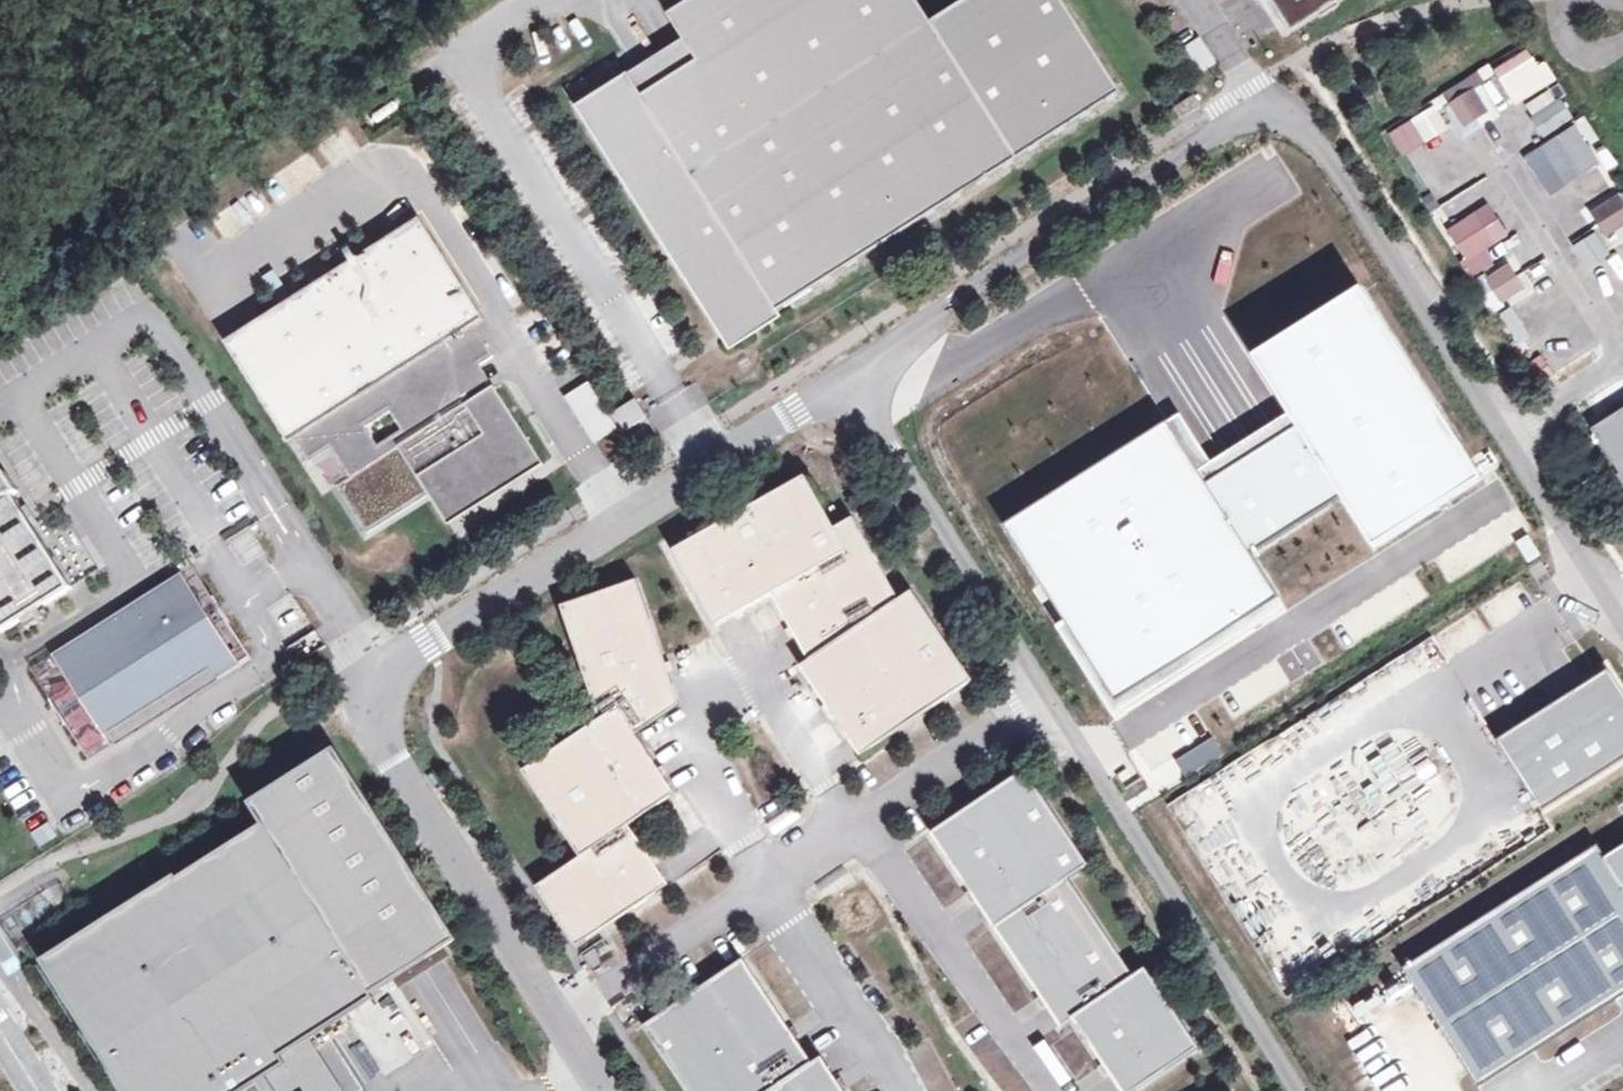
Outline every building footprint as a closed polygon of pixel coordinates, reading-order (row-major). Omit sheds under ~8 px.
[(916,0),(687,0),(666,13),(682,38),(696,60),(641,95),(627,72),(574,106),(576,111),(578,110),(662,244),(675,237),(685,252),(673,260),(721,333),(770,302),(776,312),(1121,93),(1062,0),(960,0),(929,20),(916,0)] [(1261,1),(1284,38),(1291,34),(1280,17),(1269,0),(1263,0),(1261,1)] [(1280,17),(1291,34),(1343,0),(1307,0),(1280,17)] [(641,95),(696,60),(682,38),(627,72),(641,95)] [(1214,63),(1200,41),(1184,51),(1198,73),(1214,63)] [(1551,88),(1523,107),(1545,138),(1573,119),(1551,88)] [(1487,112),(1473,91),(1452,104),(1465,125),(1487,112)] [(1199,105),(1193,96),(1177,107),(1183,116),(1199,105)] [(1402,158),(1450,131),(1436,106),(1388,133),(1402,158)] [(1523,156),(1535,176),(1553,165),(1564,184),(1599,163),(1577,125),(1523,156)] [(1613,201),(1593,214),(1606,235),(1622,224),(1622,216),(1613,201)] [(1447,228),(1466,263),(1510,240),(1491,204),(1447,228)] [(419,218),(223,340),(286,443),(292,439),(307,462),(329,448),(348,477),(335,486),(365,534),(427,495),(439,515),(519,465),(525,474),(541,464),(478,365),(492,357),(473,325),(482,320),(419,218)] [(1596,235),(1575,246),(1585,264),(1605,253),(1596,235)] [(675,237),(662,244),(673,260),(685,252),(675,237)] [(1522,288),(1508,267),(1488,280),(1501,301),(1522,288)] [(1007,526),(1122,708),(1481,482),(1356,283),(1250,349),(1290,414),(1214,461),(1185,414),(1007,526)] [(616,428),(587,382),(562,398),(591,444),(616,428)] [(1590,430),(1622,482),(1622,409),(1590,430)] [(519,465),(439,515),(446,525),(525,474),(519,465)] [(10,626),(67,590),(27,528),(33,524),(13,493),(19,489),(8,471),(2,474),(0,471),(0,610),(10,626)] [(803,476),(671,550),(714,627),(770,595),(807,661),(797,666),(859,757),(971,681),(910,591),(896,598),(865,542),(846,552),(803,476)] [(39,519),(19,489),(13,493),(33,524),(39,519)] [(73,586),(33,524),(27,528),(67,590),(73,586)] [(180,572),(52,654),(110,744),(238,663),(180,572)] [(599,719),(634,735),(678,705),(635,580),(559,606),(599,719)] [(4,630),(10,626),(0,610),(0,623),(4,630)] [(1502,742),(1545,810),(1622,762),(1622,695),(1610,674),(1502,742)] [(520,771),(579,858),(674,794),(634,735),(599,719),(520,771)] [(333,748),(247,802),(260,824),(176,877),(175,874),(39,959),(122,1090),(302,1090),(280,1056),(309,1038),(396,983),(393,978),(455,940),(333,748)] [(931,834),(1063,1030),(1075,1022),(1121,1090),(1136,1090),(1199,1049),(1146,968),(1134,976),(1069,880),(1089,866),(1025,771),(931,834)] [(627,826),(579,858),(534,888),(574,948),(667,885),(627,826)] [(930,843),(915,849),(936,903),(955,895),(949,878),(945,880),(930,843)] [(1402,968),(1477,1087),(1622,994),(1622,845),(1600,859),(1593,848),(1402,968)] [(741,959),(641,1026),(685,1090),(843,1090),(821,1058),(812,1064),(741,959)] [(309,1038),(280,1056),(302,1090),(344,1090),(309,1038)]
